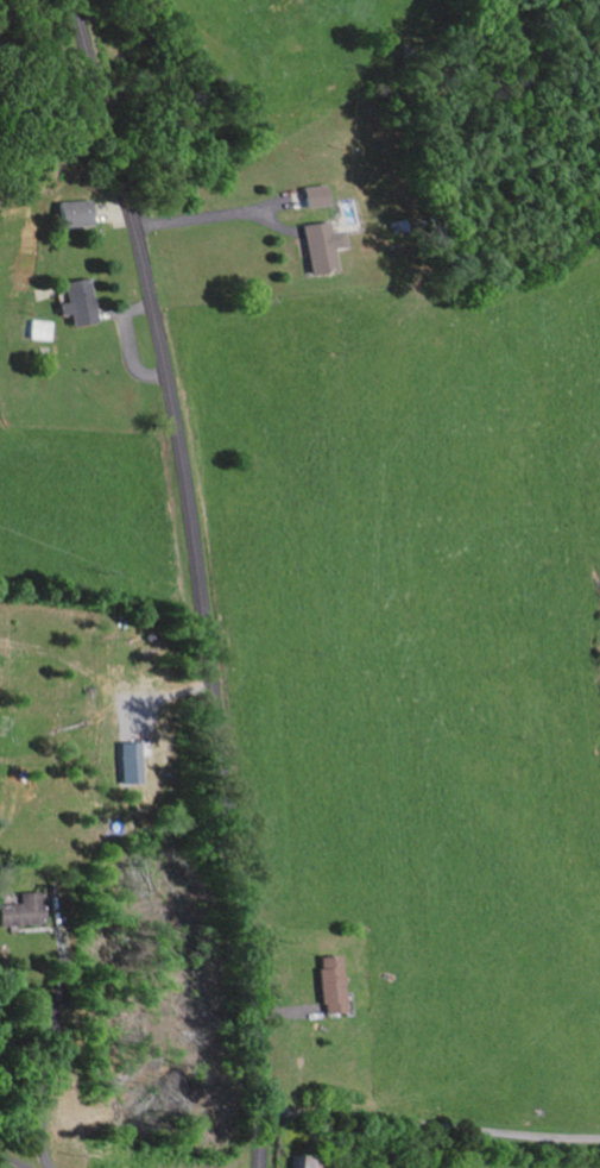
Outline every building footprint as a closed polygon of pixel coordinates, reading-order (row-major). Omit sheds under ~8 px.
[(303,192),(306,213),(329,210),(326,189),(303,192)] [(61,233),(93,227),(89,203),(57,208),(61,233)] [(299,230),(307,278),(334,274),(330,253),(342,251),(340,234),(327,236),(325,226),(299,230)] [(57,320),(67,319),(68,329),(92,327),(88,283),(61,286),(63,307),(55,307),(57,320)] [(49,326),(28,324),(26,343),(47,345),(49,326)] [(141,747),(120,748),(121,789),(142,788),(141,747)] [(43,930),(42,896),(18,898),(19,909),(0,910),(0,932),(43,930)] [(317,962),(318,1018),(342,1017),(340,961),(317,962)]
